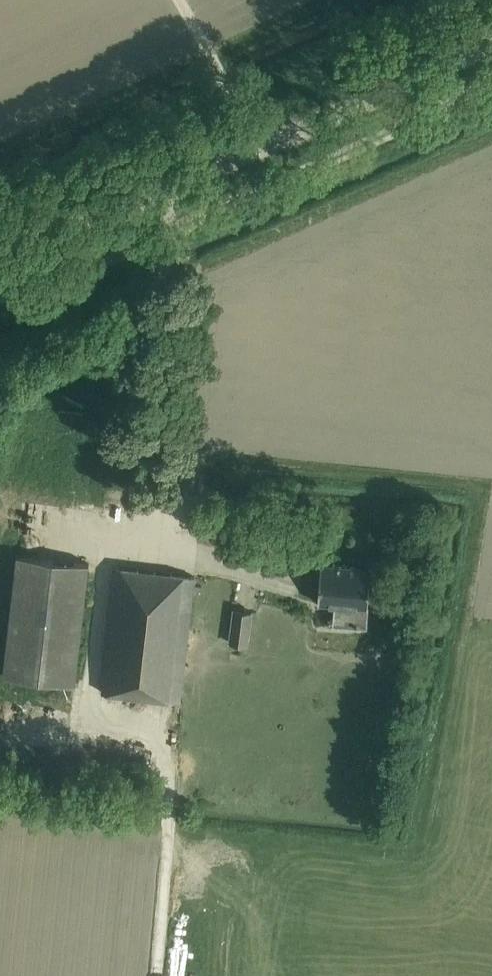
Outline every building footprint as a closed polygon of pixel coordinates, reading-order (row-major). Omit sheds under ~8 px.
[(75,683),(87,582),(89,562),(17,553),(3,674),(75,683)] [(366,626),(369,586),(370,566),(319,562),(316,602),(335,603),(333,623),(366,626)] [(176,699),(189,594),(191,574),(116,565),(101,690),(176,699)] [(248,644),(253,610),(232,607),(228,641),(248,644)]
